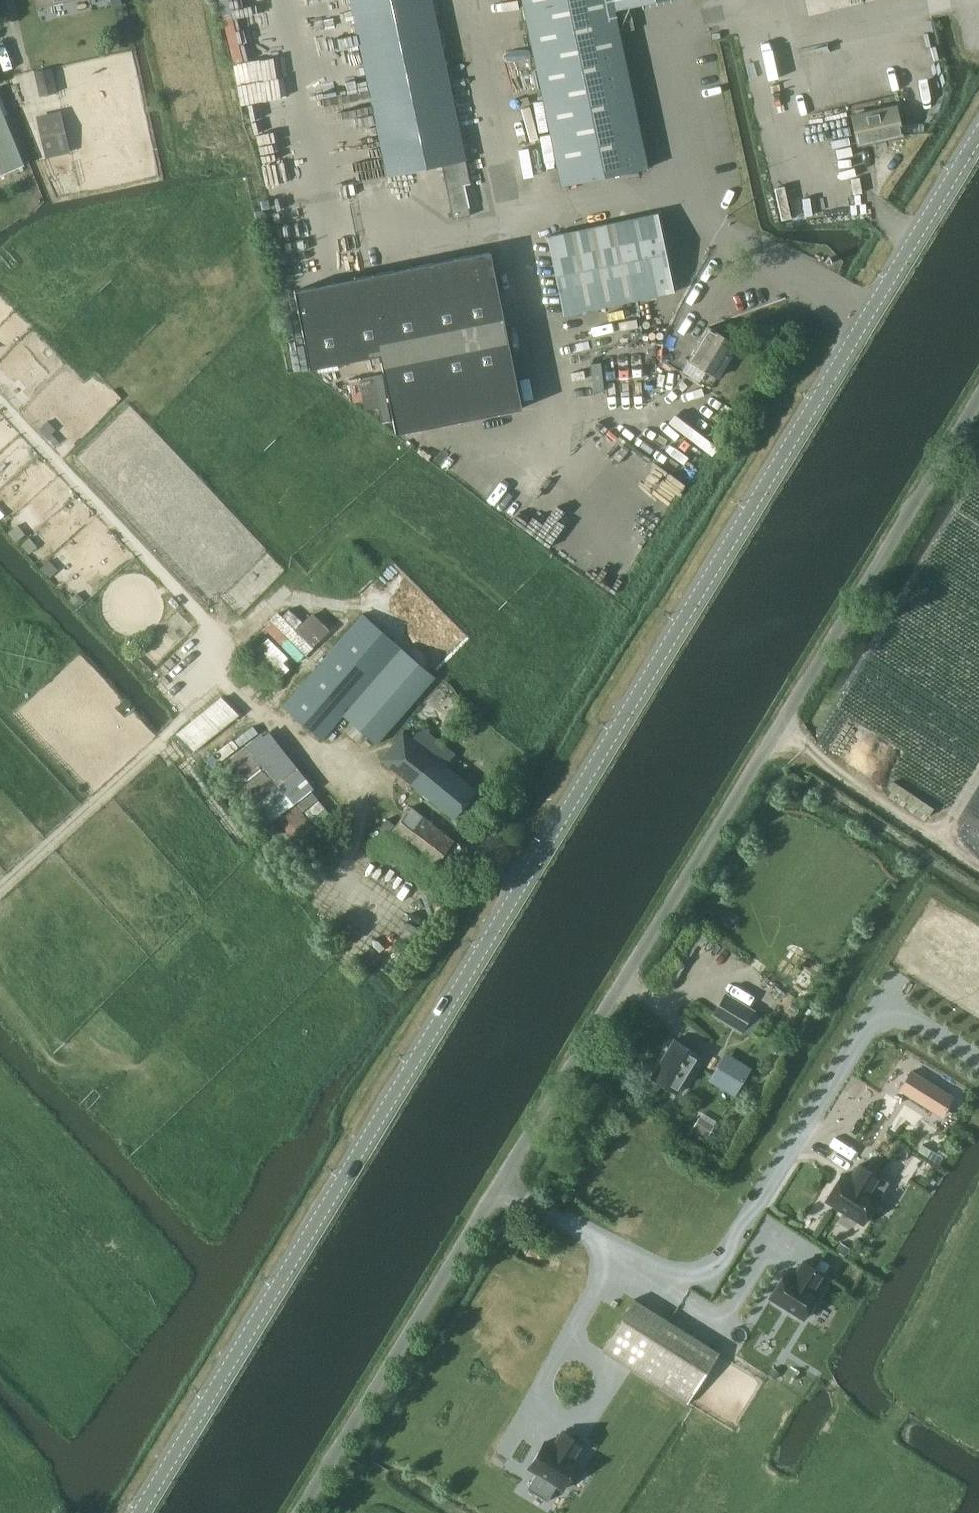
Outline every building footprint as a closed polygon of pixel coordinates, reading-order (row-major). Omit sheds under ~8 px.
[(388,176),(442,164),(453,217),(470,215),(468,208),(464,183),(472,182),(472,181),(456,112),(433,0),(351,0),(388,176)] [(561,185),(649,167),(616,10),(662,0),(523,0),(561,185)] [(631,10),(619,13),(623,31),(635,28),(631,10)] [(52,67),(35,71),(40,96),(57,92),(52,67)] [(858,145),(902,136),(896,105),(852,114),(858,145)] [(23,165),(0,108),(0,174),(23,165)] [(61,110),(37,116),(46,157),(70,152),(61,110)] [(564,315),(675,291),(658,213),(548,235),(564,315)] [(295,289),(310,367),(380,353),(395,432),(521,407),(489,248),(305,287),(295,289)] [(718,377),(738,344),(709,327),(689,360),(718,377)] [(317,666),(282,706),(312,730),(323,739),(343,716),(376,745),(383,737),(434,677),(362,614),(330,651),(317,666)] [(279,678),(289,668),(283,662),(289,657),(268,638),(253,652),(279,678)] [(385,753),(380,760),(453,819),(477,790),(445,766),(454,754),(455,753),(421,727),(413,738),(403,731),(393,744),(385,753)] [(272,751),(259,735),(217,766),(266,825),(314,789),(300,769),(298,771),(277,746),(272,751)] [(433,867),(453,841),(410,807),(390,832),(433,867)] [(725,991),(711,1014),(741,1032),(755,1010),(725,991)] [(678,1093),(701,1056),(675,1040),(652,1077),(678,1093)] [(729,1052),(716,1074),(738,1087),(750,1065),(729,1052)] [(900,1090),(941,1115),(953,1096),(912,1071),(900,1090)] [(889,1182),(860,1164),(850,1179),(843,1175),(827,1200),(863,1223),(889,1182)] [(804,1318),(820,1292),(815,1289),(824,1274),(804,1261),(795,1276),(787,1271),(771,1297),(804,1318)] [(634,1298),(602,1349),(687,1403),(720,1352),(634,1298)] [(537,1472),(527,1487),(547,1500),(557,1484),(563,1487),(578,1463),(573,1460),(583,1444),(564,1432),(554,1447),(546,1442),(530,1467),(537,1472)]
